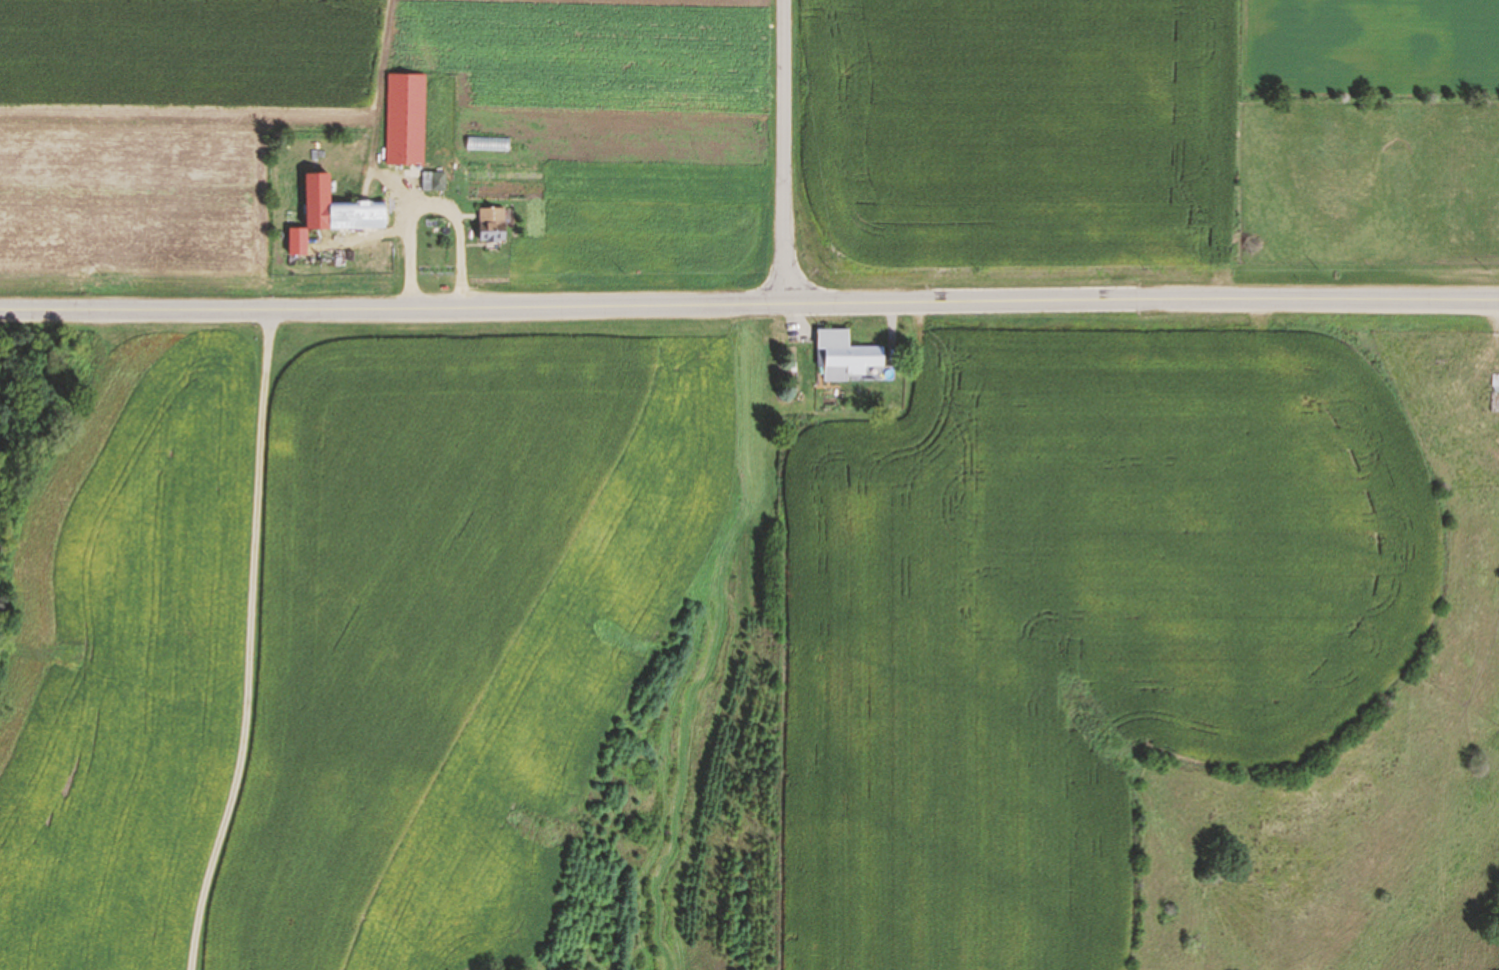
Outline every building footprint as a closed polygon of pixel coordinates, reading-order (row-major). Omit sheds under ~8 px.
[(378,98),(378,126),(390,126),(390,98),(378,98)] [(327,203),(328,229),(403,228),(403,210),(395,210),(395,202),(327,203)] [(505,241),(505,208),(479,208),(479,241),(505,241)] [(309,228),(290,228),(290,255),(309,255),(309,228)] [(825,381),(851,381),(851,376),(866,376),(866,366),(885,366),(885,346),(850,346),(850,329),(818,329),(818,349),(825,349),(825,381)]
